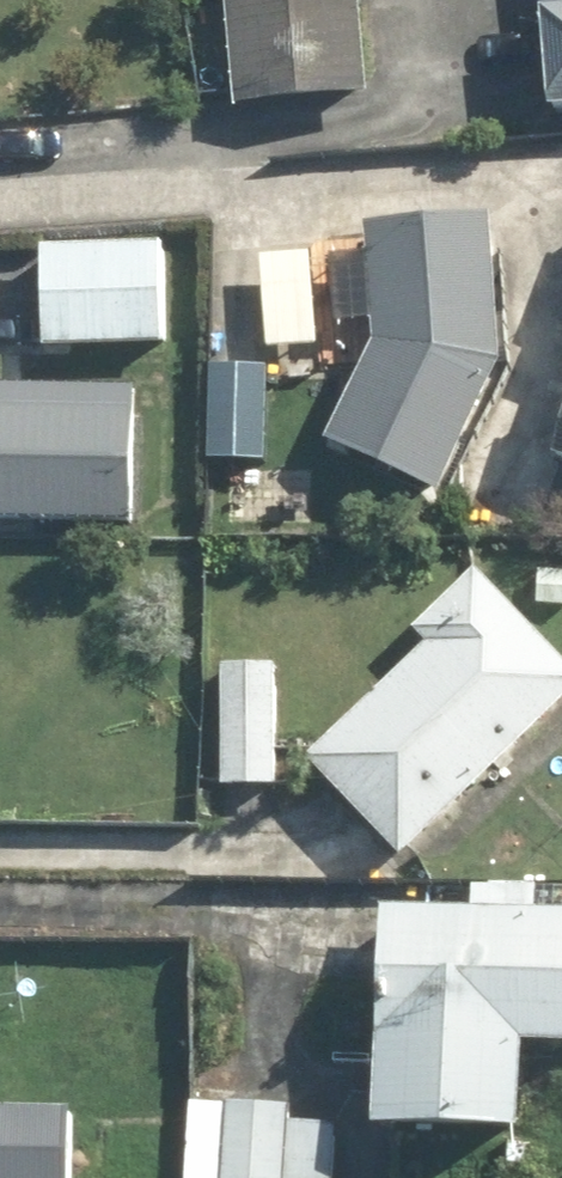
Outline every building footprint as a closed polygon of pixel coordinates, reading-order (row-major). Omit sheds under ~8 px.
[(234,110),(376,98),(368,0),(225,0),(234,110)] [(546,20),(557,119),(561,119),(561,18),(546,20)] [(366,227),(373,350),(327,440),(436,497),(504,364),(496,220),(366,227)] [(168,248),(41,251),(44,351),(171,347),(168,248)] [(323,347),(311,256),(263,262),(275,353),(323,347)] [(138,395),(0,389),(0,522),(132,527),(138,395)] [(193,397),(190,451),(267,454),(269,400),(193,397)] [(306,535),(306,472),(260,472),(260,535),(306,535)] [(561,713),(561,658),(479,572),(409,639),(420,650),(307,759),(406,863),(561,713)] [(279,782),(284,671),(231,668),(226,779),(279,782)] [(386,908),(376,1130),(528,1137),(532,1044),(561,1046),(561,915),(386,908)] [(295,1111),(189,1105),(184,1177),(336,1177),(339,1126),(294,1123),(295,1111)] [(0,1109),(0,1177),(71,1177),(75,1113),(0,1109)]
